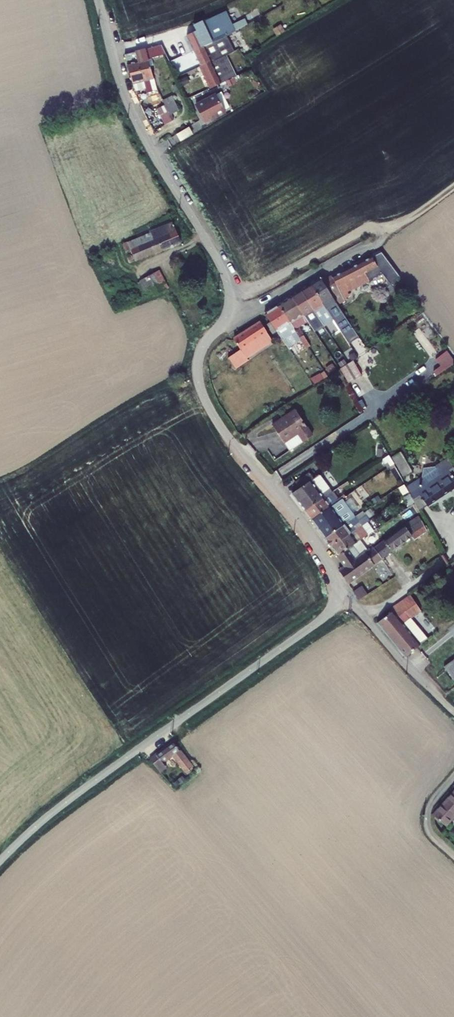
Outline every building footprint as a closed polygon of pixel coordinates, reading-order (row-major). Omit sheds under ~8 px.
[(187,36),(194,51),(225,36),(236,31),(235,28),(233,29),(228,17),(212,25),(205,28),(204,28),(187,36)] [(284,31),(280,25),(274,29),(278,35),(284,31)] [(225,36),(194,51),(201,66),(223,56),(233,51),(225,36)] [(146,89),(147,93),(157,90),(148,59),(166,55),(161,45),(146,49),(135,52),(144,82),(146,89)] [(233,51),(223,56),(201,66),(210,83),(231,73),(241,69),(233,51)] [(125,55),(133,85),(144,82),(135,52),(125,55)] [(133,85),(135,92),(146,89),(144,82),(133,85)] [(199,109),(207,124),(231,110),(222,95),(199,109)] [(172,96),(163,101),(165,106),(170,115),(179,110),(172,96)] [(165,125),(173,121),(170,115),(165,106),(157,109),(165,125)] [(178,134),(182,141),(194,133),(190,127),(178,134)] [(125,251),(153,240),(151,234),(174,225),(173,223),(150,233),(123,245),(125,251)] [(174,225),(151,234),(153,240),(125,251),(130,263),(181,242),(174,225)] [(332,278),(323,283),(329,292),(337,304),(344,300),(343,298),(350,294),(349,291),(377,277),(374,269),(377,267),(372,257),(332,277),(332,278)] [(159,271),(146,278),(148,283),(162,276),(159,271)] [(169,289),(164,280),(162,276),(148,283),(155,296),(169,289)] [(344,315),(338,305),(337,304),(329,292),(323,283),(321,279),(311,285),(328,312),(330,315),(333,320),(335,322),(344,315)] [(302,291),(321,321),(324,326),(333,320),(330,315),(328,312),(311,285),(302,291)] [(124,307),(141,300),(136,290),(120,298),(124,307)] [(302,291),(292,297),(309,324),(312,327),(321,321),(302,291)] [(292,297),(278,305),(297,332),(300,330),(309,324),(292,297)] [(278,305),(265,314),(289,349),(292,347),(286,339),(296,333),(302,343),(305,341),(307,340),(304,335),(300,330),(297,332),(278,305)] [(350,318),(340,322),(348,341),(358,337),(350,318)] [(241,350),(228,358),(235,369),(249,360),(247,358),(272,341),(261,322),(234,339),(241,350)] [(367,351),(362,339),(353,343),(358,355),(367,351)] [(437,357),(442,365),(436,369),(438,374),(453,366),(453,354),(451,349),(437,357)] [(362,376),(353,361),(340,368),(349,383),(362,376)] [(295,410),(272,425),(284,443),(287,441),(291,448),(302,440),(304,442),(313,436),(295,410)] [(411,472),(401,453),(392,458),(403,477),(411,472)] [(453,488),(453,479),(451,474),(453,471),(453,463),(450,457),(435,467),(423,468),(422,478),(406,488),(407,490),(412,500),(419,511),(453,488)] [(337,489),(350,480),(348,478),(346,479),(345,478),(322,495),(311,481),(314,479),(310,473),(296,483),(300,488),(292,494),(305,512),(337,489)] [(336,494),(339,492),(337,489),(305,512),(312,520),(340,500),(336,494)] [(349,507),(343,498),(340,500),(312,520),(318,529),(349,507)] [(356,515),(349,507),(318,529),(325,538),(356,515)] [(361,525),(369,519),(363,510),(356,515),(325,538),(332,547),(361,525)] [(421,515),(374,546),(383,558),(400,545),(401,545),(412,536),(414,540),(426,531),(426,530),(428,528),(421,515)] [(349,547),(373,529),(371,527),(365,530),(361,525),(332,547),(338,556),(349,547)] [(348,583),(383,558),(374,546),(357,558),(349,547),(338,556),(345,567),(339,571),(348,583)] [(360,586),(353,590),(358,599),(365,595),(360,586)] [(409,634),(403,625),(421,612),(410,595),(390,609),(392,612),(377,623),(406,658),(428,639),(416,624),(411,628),(413,631),(409,634)] [(435,674),(443,685),(452,678),(453,681),(453,660),(435,674)] [(156,754),(149,759),(160,772),(165,767),(163,764),(173,756),(185,772),(192,767),(188,761),(180,751),(173,742),(156,754)] [(434,816),(445,826),(453,816),(453,793),(434,816)]
